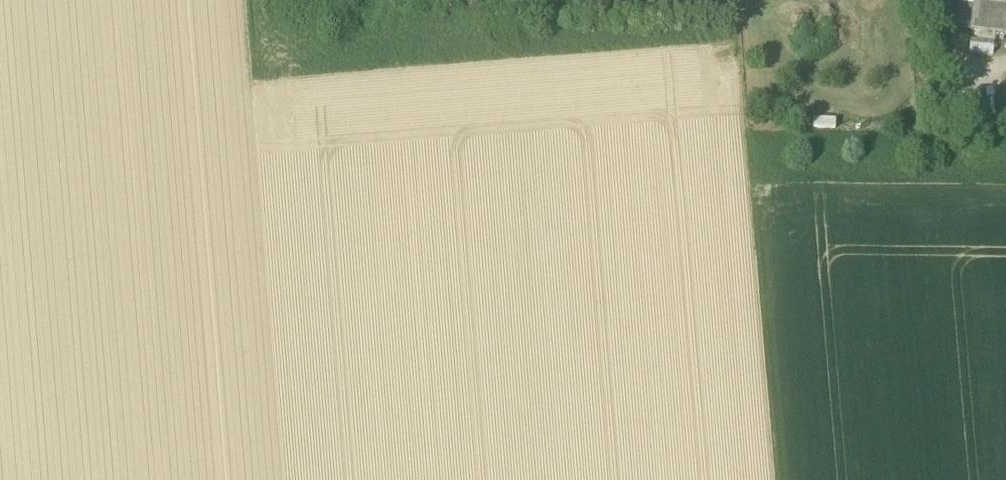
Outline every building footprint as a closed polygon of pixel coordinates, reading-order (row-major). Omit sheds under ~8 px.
[(973,7),(1005,10),(1005,0),(974,0),(973,7)] [(973,7),(970,33),(1005,36),(1005,10),(973,7)]
